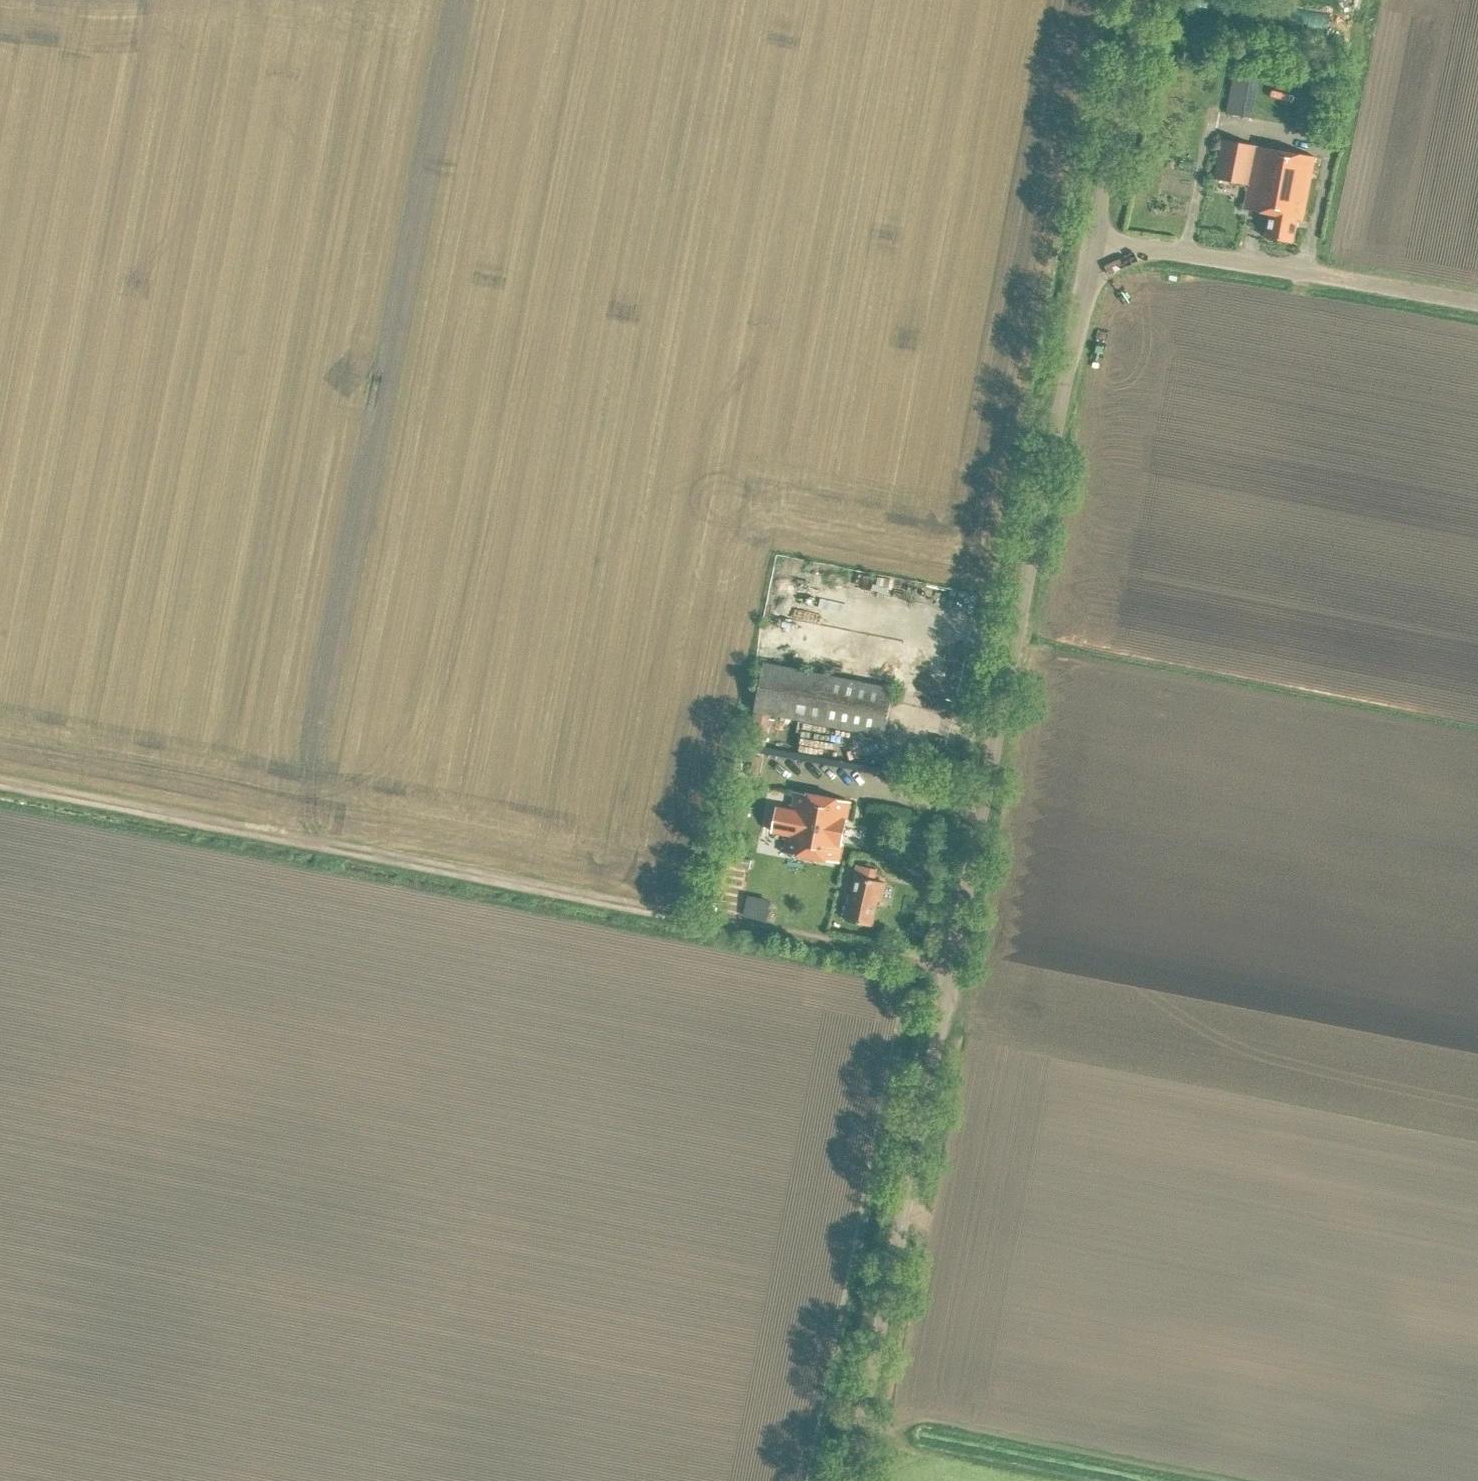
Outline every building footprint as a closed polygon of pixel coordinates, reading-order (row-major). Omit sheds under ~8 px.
[(1246,0),(1195,0),(1192,13),(1323,37),(1327,15),(1246,0)] [(1179,33),(1180,25),(1170,23),(1169,32),(1179,33)] [(1237,62),(1230,109),(1258,113),(1265,66),(1237,62)] [(1222,138),(1213,177),(1248,184),(1243,208),(1270,213),(1265,237),(1293,242),(1298,219),(1303,220),(1315,157),(1222,138)] [(881,737),(891,688),(760,662),(750,711),(881,737)] [(775,811),(772,830),(771,832),(785,835),(782,853),(839,863),(842,845),(840,844),(844,822),(846,822),(849,802),(793,792),(792,797),(795,798),(794,806),(790,805),(789,811),(775,809),(775,811)] [(857,866),(845,919),(872,925),(878,899),(882,900),(885,884),(873,882),(876,870),(857,866)]
